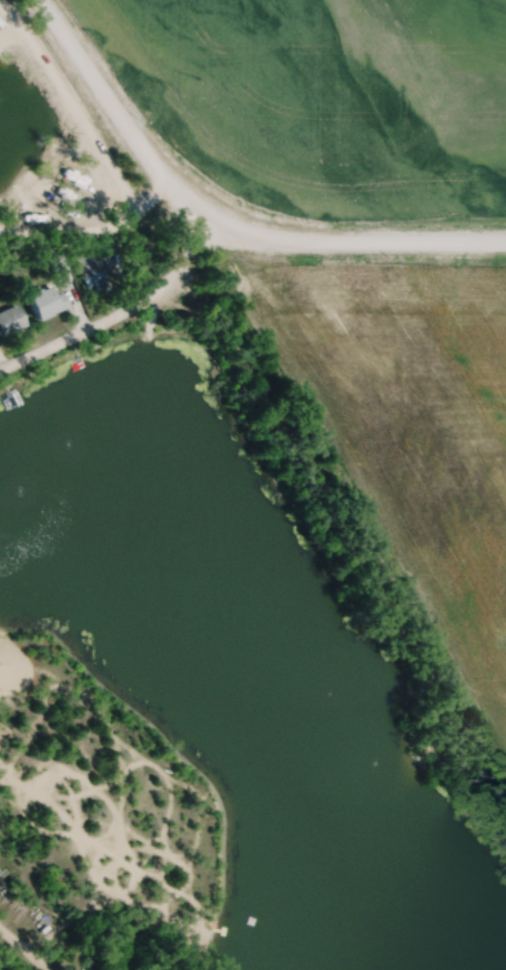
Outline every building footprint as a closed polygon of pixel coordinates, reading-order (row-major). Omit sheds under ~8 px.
[(25,295),(35,320),(68,307),(63,293),(55,296),(51,285),(25,295)] [(26,325),(16,304),(0,313),(0,337),(0,338),(26,325)]
